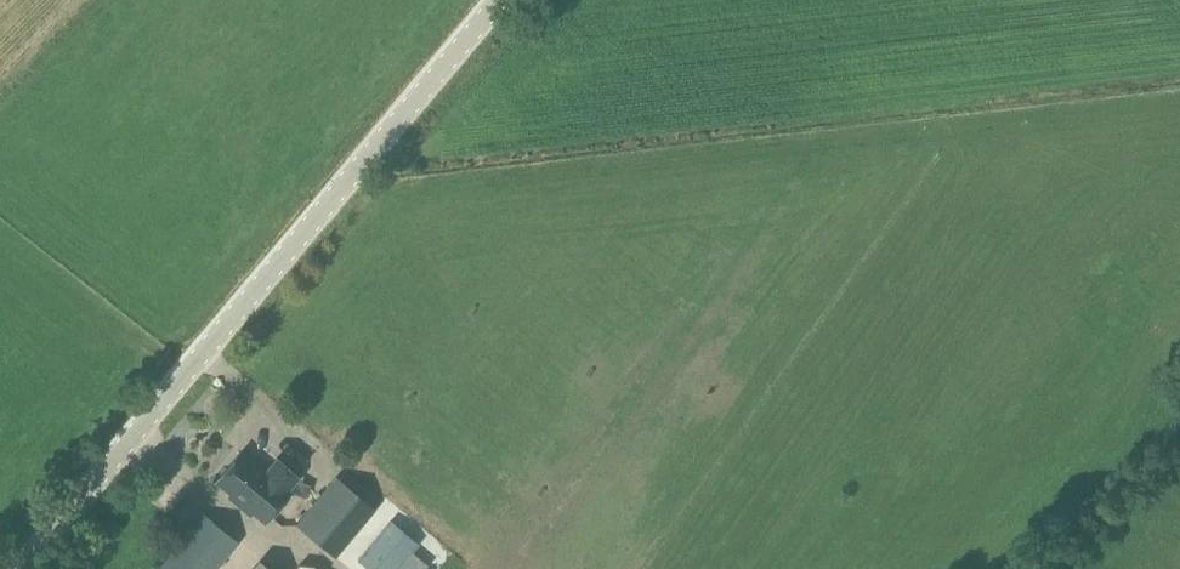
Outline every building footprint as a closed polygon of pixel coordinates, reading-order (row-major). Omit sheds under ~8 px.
[(231,494),(229,497),(252,516),(254,513),(266,522),(291,491),(289,490),(299,478),(276,460),(266,472),(241,452),(217,482),(231,494)] [(336,558),(376,509),(336,476),(295,525),(336,558)] [(239,543),(204,514),(158,568),(218,568),(239,543)] [(357,560),(368,568),(398,568),(418,544),(390,521),(357,560)] [(259,560),(251,568),(270,568),(259,560)]
